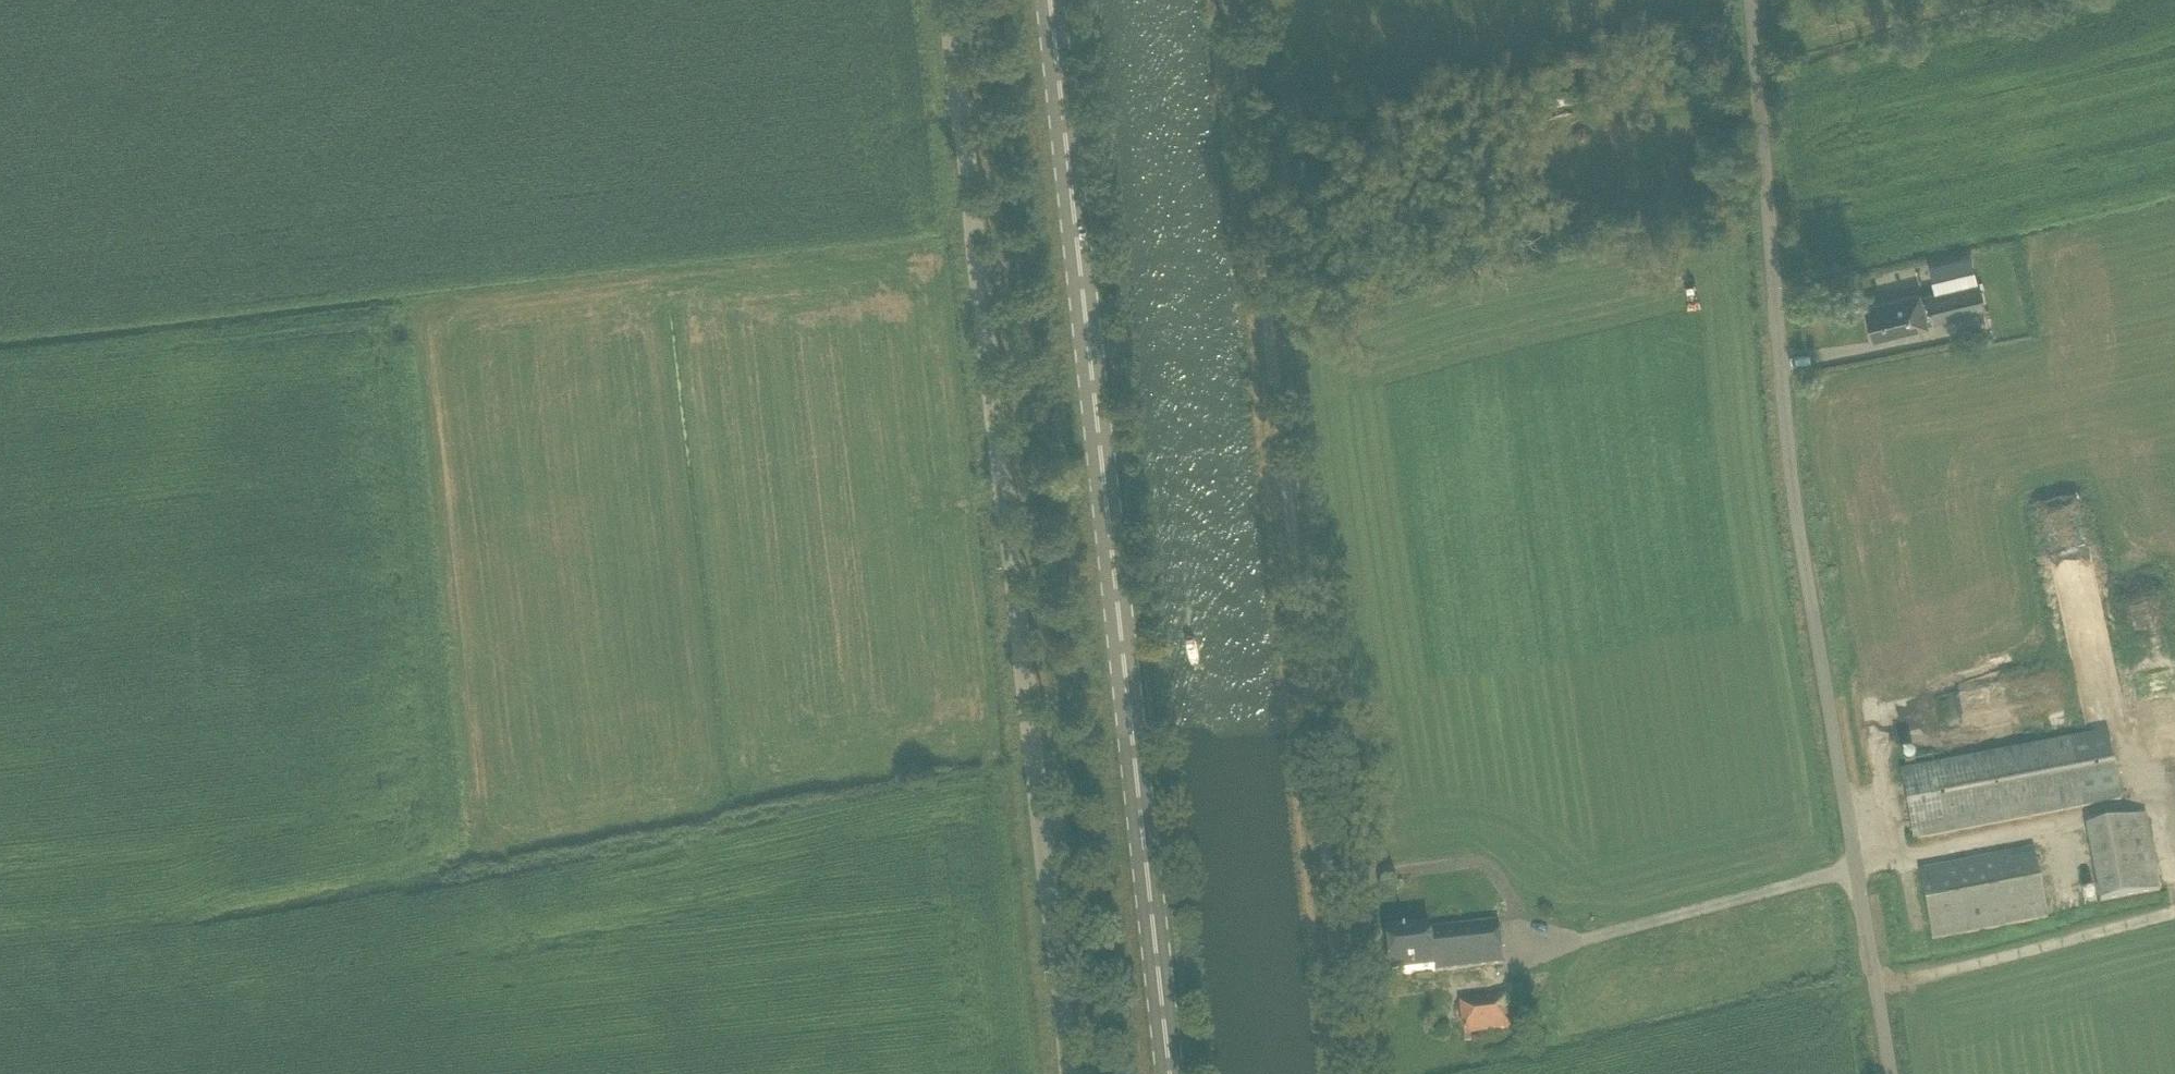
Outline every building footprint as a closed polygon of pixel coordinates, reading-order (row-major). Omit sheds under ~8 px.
[(2002,305),(1995,276),(1993,277),(1979,281),(1960,286),(1925,294),(1932,322),(1985,309),(2002,305)] [(1920,292),(1886,301),(1865,306),(1872,339),(1928,326),(1920,292)] [(1914,839),(1935,835),(2119,800),(2106,733),(1901,773),(1914,839)] [(2146,815),(2084,827),(2099,903),(2161,891),(2146,815)] [(1933,940),(1954,936),(2046,918),(2033,850),(1920,871),(1933,940)] [(1392,976),(1501,963),(1503,963),(1499,922),(1387,934),(1392,976)] [(1460,1000),(1465,1040),(1472,1039),(1471,1032),(1511,1028),(1507,995),(1460,1000)]
